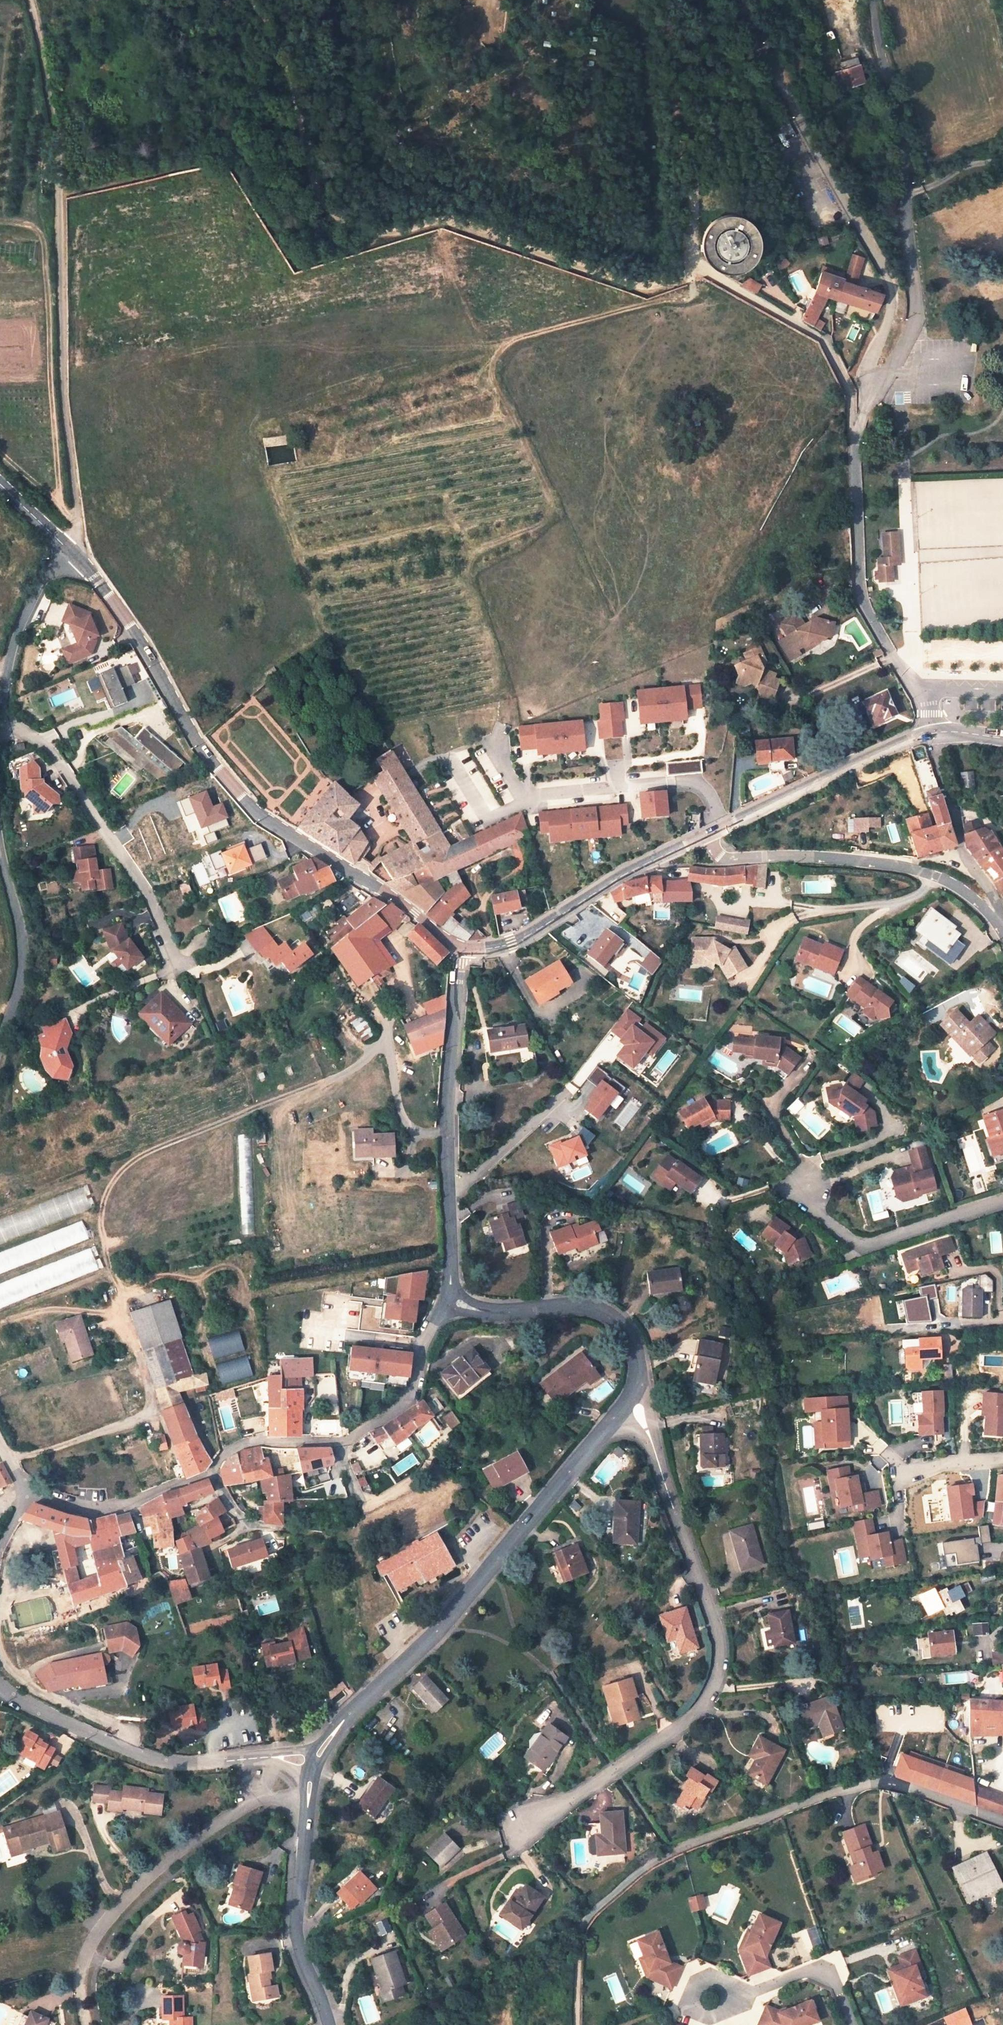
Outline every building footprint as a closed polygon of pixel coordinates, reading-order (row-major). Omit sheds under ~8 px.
[(537,24),(586,33),(590,14),(592,0),(541,0),(537,24)] [(832,30),(860,19),(853,0),(821,0),(832,30)] [(860,58),(843,63),(849,86),(850,86),(851,90),(856,88),(855,84),(865,82),(860,58)] [(828,116),(822,119),(831,135),(836,132),(828,116)] [(759,231),(757,227),(754,224),(748,218),(745,216),(741,215),(737,214),(732,213),(728,214),(720,216),(716,219),(712,222),(709,226),(707,230),(705,234),(704,239),(704,243),(705,248),(706,253),(708,257),(711,260),(715,264),(718,266),(723,269),(732,270),(736,270),(741,269),(745,267),(749,265),(752,262),(755,259),(757,256),(759,252),(760,248),(761,239),(759,231)] [(863,258),(852,255),(848,269),(859,271),(863,258)] [(859,271),(848,269),(845,278),(845,281),(855,284),(859,271)] [(822,271),(821,271),(817,291),(805,314),(807,323),(813,328),(815,322),(826,295),(839,299),(845,281),(845,278),(822,271)] [(760,285),(749,278),(743,284),(756,292),(760,285)] [(855,284),(845,281),(839,299),(878,310),(885,294),(855,284)] [(854,314),(868,317),(870,311),(856,307),(854,314)] [(847,346),(837,352),(847,373),(853,360),(847,346)] [(899,563),(897,532),(882,533),(883,559),(878,559),(879,581),(892,580),(892,564),(899,563)] [(0,556),(0,578),(9,561),(0,556)] [(88,656),(94,642),(92,639),(90,634),(93,630),(88,618),(89,615),(68,606),(61,623),(68,625),(71,624),(75,634),(72,636),(76,645),(70,648),(75,661),(88,656)] [(800,655),(798,651),(804,647),(815,641),(817,645),(824,640),(825,637),(832,638),(836,623),(816,619),(814,619),(813,620),(812,621),(812,622),(811,624),(811,626),(812,628),(813,629),(810,631),(807,627),(806,628),(797,615),(781,624),(790,638),(781,644),(791,661),(800,655)] [(815,641),(804,647),(807,651),(817,645),(815,641)] [(753,680),(755,682),(755,683),(762,686),(764,691),(763,694),(773,698),(780,679),(775,676),(776,671),(764,666),(761,662),(767,660),(761,645),(748,650),(752,657),(749,659),(741,662),(743,668),(741,674),(738,681),(745,683),(753,680)] [(75,661),(70,648),(60,651),(66,665),(75,661)] [(114,668),(97,675),(111,708),(128,701),(123,688),(136,683),(128,664),(115,670),(114,668)] [(700,686),(638,692),(641,724),(686,720),(685,706),(701,705),(700,686)] [(885,693),(863,703),(873,726),(886,720),(885,718),(895,714),(885,693)] [(619,704),(600,705),(603,738),(622,736),(619,704)] [(582,722),(520,727),(521,745),(537,744),(538,754),(584,750),(582,722)] [(120,726),(104,733),(134,760),(139,753),(148,760),(143,767),(158,779),(174,772),(183,761),(143,728),(134,739),(120,726)] [(104,733),(96,736),(153,785),(158,779),(143,767),(148,760),(139,753),(134,760),(104,733)] [(768,760),(781,758),(781,760),(793,759),(791,739),(767,741),(754,742),(756,763),(768,762),(768,760)] [(373,777),(414,843),(380,861),(392,880),(411,871),(414,869),(450,850),(449,848),(405,776),(390,750),(376,760),(383,771),(373,777)] [(702,774),(701,760),(666,763),(667,777),(702,774)] [(935,779),(929,760),(914,764),(920,784),(935,779)] [(913,772),(911,763),(905,765),(907,775),(913,772)] [(40,788),(40,784),(39,768),(33,764),(19,772),(20,786),(20,792),(25,797),(25,801),(34,810),(34,820),(44,819),(52,809),(60,808),(59,799),(47,790),(45,793),(40,788)] [(972,772),(960,773),(962,788),(974,787),(972,772)] [(923,792),(926,792),(937,826),(948,823),(935,779),(920,784),(923,792)] [(369,847),(360,828),(348,820),(360,804),(334,782),(297,829),(353,865),(355,861),(356,862),(358,862),(359,862),(360,862),(360,861),(361,861),(370,849),(369,847)] [(16,786),(17,802),(25,801),(25,797),(20,792),(20,786),(16,786)] [(665,792),(640,794),(642,818),(666,816),(665,792)] [(625,805),(539,813),(540,831),(556,830),(557,840),(619,834),(618,825),(627,824),(625,805)] [(484,856),(510,844),(528,836),(521,814),(475,836),(449,848),(450,850),(414,869),(422,884),(418,886),(402,894),(426,911),(443,892),(435,880),(442,877),(446,886),(450,884),(452,888),(460,903),(468,896),(460,883),(462,882),(456,870),(484,856)] [(955,846),(948,823),(937,826),(934,827),(931,828),(926,814),(906,820),(917,857),(941,850),(955,846)] [(878,818),(855,818),(855,831),(868,830),(868,826),(878,826),(878,818)] [(1002,894),(1002,852),(1000,846),(997,841),(993,843),(988,835),(991,832),(991,831),(989,832),(986,830),(984,829),(981,829),(964,835),(965,845),(994,883),(1001,895),(1002,894)] [(997,841),(991,832),(988,835),(993,843),(997,841)] [(228,876),(252,867),(243,843),(209,856),(215,872),(225,868),(228,876)] [(250,863),(265,860),(261,845),(247,848),(250,863)] [(84,891),(94,890),(94,892),(112,889),(109,872),(97,874),(93,848),(72,852),(75,866),(78,866),(80,874),(72,875),(73,884),(79,883),(83,887),(84,891)] [(315,858),(291,868),(293,873),(277,880),(286,897),(297,892),(297,894),(310,892),(335,880),(328,867),(316,858),(315,858)] [(745,866),(746,881),(756,882),(755,888),(769,889),(773,863),(766,863),(759,864),(745,866)] [(723,886),(746,881),(745,866),(717,869),(688,867),(687,880),(700,882),(723,886)] [(385,883),(402,894),(418,886),(411,871),(392,880),(385,883)] [(637,896),(654,893),(654,900),(695,902),(694,889),(690,888),(684,887),(678,887),(676,887),(675,885),(676,881),(666,881),(661,883),(660,877),(645,878),(622,883),(609,891),(614,902),(620,900),(637,896)] [(450,917),(447,914),(460,903),(452,888),(440,898),(430,913),(428,916),(452,934),(459,924),(450,917)] [(518,902),(522,901),(526,900),(524,890),(515,892),(518,902)] [(495,914),(523,908),(522,901),(518,902),(515,892),(491,897),(495,914)] [(373,898),(366,903),(346,920),(344,918),(336,923),(338,926),(328,934),(336,944),(374,914),(384,906),(373,898)] [(374,914),(385,925),(391,931),(401,921),(406,922),(406,923),(409,920),(409,917),(389,902),(384,906),(374,914)] [(952,930),(947,927),(949,924),(931,910),(918,927),(925,932),(918,942),(938,957),(945,948),(956,956),(963,947),(955,941),(959,936),(952,930)] [(457,911),(450,917),(459,924),(464,919),(457,911)] [(369,938),(385,925),(374,914),(336,944),(331,948),(357,984),(389,968),(369,938)] [(749,922),(705,914),(705,926),(747,934),(749,922)] [(452,934),(466,941),(475,928),(464,919),(459,924),(452,934)] [(106,954),(115,967),(122,972),(126,969),(142,958),(129,940),(128,938),(122,922),(104,929),(113,951),(106,954)] [(417,924),(407,935),(436,963),(447,952),(417,924)] [(619,940),(606,930),(588,954),(602,966),(612,953),(610,952),(619,940)] [(712,939),(691,938),(691,957),(704,956),(714,962),(719,964),(727,976),(745,965),(733,945),(728,948),(712,942),(712,939)] [(624,943),(619,940),(610,952),(612,953),(615,955),(624,943)] [(812,944),(799,940),(792,962),(831,974),(839,949),(820,943),(818,950),(810,947),(812,944)] [(312,954),(303,942),(291,952),(283,942),(277,947),(271,941),(259,951),(264,958),(267,955),(275,964),(280,960),(289,972),(312,954)] [(956,956),(945,948),(938,957),(949,966),(956,956)] [(653,973),(663,960),(651,951),(641,965),(653,974),(653,973)] [(704,956),(691,957),(691,963),(703,962),(711,967),(714,962),(704,956)] [(571,982),(559,962),(527,981),(537,998),(546,992),(548,996),(571,982)] [(391,972),(389,968),(372,976),(378,986),(384,982),(381,977),(391,972)] [(860,975),(847,992),(866,1007),(863,1011),(872,1018),(875,1014),(880,1017),(889,1017),(889,1014),(896,1004),(892,1001),(893,1000),(860,975)] [(903,979),(901,982),(909,993),(914,987),(903,979)] [(550,999),(548,996),(546,992),(537,998),(541,1005),(550,999)] [(191,1023),(161,993),(149,1005),(155,1011),(149,1017),(173,1041),(191,1023)] [(445,1008),(442,995),(422,1004),(427,1015),(445,1008)] [(149,1005),(140,1015),(169,1044),(173,1041),(149,1017),(155,1011),(149,1005)] [(443,1029),(445,1008),(427,1015),(403,1025),(410,1042),(443,1029)] [(626,1045),(617,1055),(631,1066),(645,1050),(651,1054),(663,1038),(646,1024),(644,1026),(637,1020),(639,1018),(626,1008),(611,1028),(623,1038),(621,1041),(626,1045)] [(956,1011),(940,1025),(954,1040),(957,1037),(972,1053),(970,1054),(979,1063),(994,1050),(986,1042),(993,1035),(986,1027),(985,1029),(980,1023),(982,1022),(977,1017),(969,1024),(956,1011)] [(376,1034),(360,1013),(349,1021),(364,1042),(376,1034)] [(66,1060),(63,1051),(69,1049),(68,1044),(75,1042),(76,1038),(74,1031),(76,1030),(74,1022),(49,1028),(51,1034),(44,1036),(47,1047),(44,1060),(47,1071),(67,1083),(75,1070),(72,1058),(66,1060)] [(527,1046),(524,1025),(487,1031),(490,1051),(527,1046)] [(490,1051),(487,1031),(482,1031),(485,1052),(490,1051)] [(754,1040),(742,1038),(741,1052),(753,1054),(752,1058),(774,1061),(773,1066),(777,1066),(787,1075),(801,1057),(784,1045),(780,1045),(779,1042),(779,1037),(767,1036),(767,1033),(755,1032),(754,1040)] [(742,1038),(733,1037),(731,1051),(741,1052),(742,1038)] [(597,1065),(586,1078),(597,1087),(589,1098),(592,1100),(585,1109),(597,1118),(616,1093),(619,1095),(625,1087),(612,1077),(611,1078),(607,1075),(608,1074),(597,1065)] [(773,1066),(773,1071),(784,1079),(787,1075),(777,1066),(773,1066)] [(662,1075),(653,1068),(649,1073),(657,1080),(662,1075)] [(866,1081),(855,1073),(846,1086),(857,1093),(866,1081)] [(857,1093),(846,1086),(842,1091),(838,1092),(832,1093),(828,1098),(829,1104),(834,1107),(839,1107),(842,1109),(841,1111),(851,1118),(852,1116),(854,1117),(857,1133),(866,1132),(865,1128),(878,1126),(876,1112),(864,1104),(867,1100),(857,1093)] [(832,1093),(838,1092),(837,1088),(827,1089),(828,1098),(832,1093)] [(704,1099),(679,1112),(688,1129),(696,1125),(704,1121),(706,1125),(715,1120),(728,1121),(729,1102),(710,1101),(706,1103),(704,1099)] [(979,1118),(990,1148),(995,1146),(999,1154),(1002,1153),(1002,1109),(979,1118)] [(706,1125),(704,1121),(696,1125),(698,1129),(706,1125)] [(595,1135),(583,1126),(576,1135),(577,1137),(560,1144),(559,1142),(550,1146),(558,1166),(585,1154),(584,1150),(595,1135)] [(394,1155),(392,1134),(371,1135),(371,1129),(354,1130),(355,1152),(372,1151),(372,1157),(394,1155)] [(995,1146),(990,1148),(988,1149),(991,1157),(999,1154),(995,1146)] [(916,1195),(936,1189),(924,1147),(909,1151),(913,1165),(913,1168),(909,1169),(910,1172),(905,1173),(903,1168),(894,1170),(896,1180),(893,1187),(895,1197),(902,1201),(917,1197),(916,1195)] [(690,1192),(700,1177),(677,1160),(677,1161),(668,1154),(655,1171),(673,1184),(675,1181),(690,1192)] [(670,1188),(673,1184),(655,1171),(652,1175),(670,1188)] [(58,1194),(59,1204),(64,1203),(66,1214),(88,1210),(84,1189),(58,1194)] [(522,1217),(517,1202),(503,1207),(505,1214),(489,1220),(494,1234),(498,1233),(500,1240),(504,1239),(508,1250),(524,1245),(518,1226),(515,1227),(512,1220),(522,1217)] [(788,1227),(774,1217),(760,1234),(774,1245),(773,1245),(782,1252),(784,1257),(792,1254),(794,1261),(809,1255),(802,1238),(795,1241),(790,1237),(793,1233),(787,1228),(788,1227)] [(599,1230),(595,1221),(578,1228),(571,1230),(569,1226),(550,1233),(558,1254),(575,1247),(584,1244),(586,1247),(596,1243),(593,1233),(599,1230)] [(948,1239),(900,1255),(906,1272),(919,1268),(921,1274),(942,1267),(939,1256),(953,1252),(948,1239)] [(98,1271),(91,1251),(0,1283),(0,1306),(98,1271)] [(794,1261),(792,1254),(784,1257),(787,1264),(794,1261)] [(682,1289),(679,1269),(647,1272),(649,1293),(682,1289)] [(426,1271),(385,1277),(383,1295),(388,1295),(387,1307),(361,1304),(358,1330),(412,1337),(417,1299),(423,1299),(426,1271)] [(981,1317),(982,1289),(962,1289),(961,1317),(981,1317)] [(142,1351),(154,1388),(191,1376),(179,1340),(181,1339),(169,1303),(130,1315),(142,1351)] [(90,1354),(79,1316),(55,1324),(60,1340),(63,1339),(70,1360),(90,1354)] [(214,1360),(245,1350),(238,1329),(207,1338),(214,1360)] [(919,1359),(940,1358),(939,1339),(901,1340),(902,1347),(904,1350),(905,1367),(907,1370),(920,1369),(919,1359)] [(696,1365),(700,1341),(697,1340),(692,1364),(696,1365)] [(713,1384),(721,1345),(700,1341),(696,1365),(693,1379),(713,1384)] [(373,1349),(350,1346),(346,1374),(347,1374),(347,1379),(406,1385),(406,1381),(408,1381),(411,1354),(395,1352),(395,1350),(373,1347),(373,1349)] [(486,1370),(471,1350),(442,1373),(451,1384),(457,1393),(486,1370)] [(599,1376),(581,1353),(546,1380),(559,1397),(583,1379),(588,1385),(599,1376)] [(235,1381),(253,1376),(246,1356),(229,1361),(235,1381)] [(279,1359),(279,1375),(301,1374),(312,1374),(311,1358),(279,1359)] [(952,1365),(945,1365),(946,1377),(943,1377),(943,1381),(953,1380),(952,1365)] [(491,1374),(486,1370),(457,1393),(451,1384),(448,1387),(459,1400),(491,1374)] [(279,1389),(301,1388),(301,1374),(279,1375),(279,1389)] [(204,1375),(191,1376),(194,1387),(206,1384),(204,1375)] [(301,1409),(301,1388),(279,1389),(279,1375),(268,1375),(269,1436),(300,1436),(300,1424),(302,1424),(304,1422),(304,1418),(301,1416),(300,1416),(300,1409),(301,1409)] [(181,1390),(194,1387),(191,1376),(154,1388),(162,1411),(181,1405),(176,1391),(181,1390)] [(559,1397),(546,1380),(539,1385),(552,1402),(559,1397)] [(225,1390),(227,1396),(235,1394),(233,1388),(225,1390)] [(942,1391),(917,1393),(918,1403),(923,1403),(924,1416),(918,1416),(919,1435),(943,1434),(942,1421),(941,1421),(940,1416),(943,1416),(942,1391)] [(984,1393),(982,1411),(986,1411),(984,1435),(1002,1436),(1002,1394),(984,1393)] [(847,1396),(805,1399),(805,1412),(822,1411),(822,1422),(815,1423),(816,1448),(850,1446),(848,1420),(852,1420),(851,1413),(848,1413),(847,1396)] [(419,1404),(395,1419),(406,1436),(407,1435),(417,1426),(433,1416),(422,1401),(419,1404)] [(195,1436),(181,1405),(162,1411),(173,1447),(184,1474),(186,1478),(205,1470),(210,1463),(202,1451),(203,1451),(195,1436)] [(463,1429),(455,1417),(448,1422),(455,1434),(463,1429)] [(385,1426),(369,1433),(375,1442),(381,1450),(395,1445),(406,1436),(395,1419),(385,1426)] [(722,1467),(722,1434),(701,1435),(702,1456),(700,1456),(700,1467),(722,1467)] [(166,1449),(163,1437),(154,1440),(157,1452),(166,1449)] [(271,1476),(267,1459),(262,1460),(260,1447),(256,1447),(250,1448),(241,1451),(234,1454),(227,1459),(229,1467),(220,1469),(224,1484),(224,1486),(249,1481),(271,1476)] [(301,1472),(332,1464),(334,1459),(332,1451),(328,1448),(296,1449),(301,1472)] [(516,1453),(493,1465),(490,1467),(484,1470),(489,1481),(499,1476),(503,1484),(526,1472),(516,1453)] [(0,1465),(0,1483),(2,1487),(13,1481),(4,1463),(0,1465)] [(847,1467),(827,1471),(831,1491),(837,1490),(840,1507),(852,1505),(854,1511),(879,1506),(876,1491),(864,1494),(862,1484),(857,1485),(855,1476),(849,1478),(847,1467)] [(290,1500),(288,1475),(261,1480),(263,1493),(266,1493),(268,1502),(281,1501),(290,1500)] [(997,1475),(993,1502),(1002,1501),(1002,1475),(997,1475)] [(340,1478),(324,1481),(326,1495),(345,1494),(340,1478)] [(183,1513),(180,1504),(187,1502),(212,1491),(208,1483),(208,1481),(207,1480),(206,1480),(204,1480),(161,1494),(150,1500),(141,1506),(143,1515),(166,1512),(167,1518),(168,1518),(183,1513)] [(203,1506),(195,1518),(196,1519),(199,1525),(200,1526),(216,1517),(225,1512),(216,1498),(204,1506),(203,1506)] [(286,1523),(286,1513),(281,1513),(281,1501),(268,1502),(263,1502),(264,1523),(277,1525),(281,1525),(281,1523),(286,1523)] [(635,1543),(638,1502),(616,1501),(614,1513),(615,1513),(614,1532),(614,1541),(635,1543)] [(1002,1523),(1002,1501),(993,1502),(992,1510),(989,1509),(987,1519),(991,1519),(991,1524),(1002,1523)] [(21,1519),(55,1529),(52,1537),(57,1541),(62,1542),(63,1568),(73,1612),(84,1608),(82,1601),(140,1580),(131,1556),(123,1559),(122,1553),(119,1536),(135,1532),(135,1531),(129,1515),(115,1517),(115,1515),(87,1521),(86,1519),(71,1516),(32,1504),(21,1519)] [(154,1547),(173,1546),(173,1545),(173,1536),(172,1530),(168,1518),(167,1518),(166,1512),(143,1515),(145,1526),(150,1525),(154,1547)] [(214,1540),(218,1539),(216,1534),(222,1531),(216,1517),(200,1526),(199,1525),(185,1533),(187,1535),(188,1535),(195,1549),(180,1554),(188,1581),(208,1578),(203,1562),(199,1547),(210,1543),(214,1540)] [(869,1519),(851,1522),(858,1558),(868,1556),(869,1559),(876,1558),(889,1556),(891,1565),(903,1563),(899,1540),(891,1541),(887,1542),(885,1535),(885,1533),(872,1535),(869,1519)] [(823,1521),(808,1524),(810,1530),(825,1527),(823,1521)] [(762,1563),(751,1525),(730,1531),(741,1569),(762,1563)] [(987,1526),(977,1527),(978,1538),(941,1542),(944,1568),(978,1564),(975,1545),(989,1543),(987,1526)] [(187,1535),(176,1540),(180,1554),(195,1549),(188,1535),(187,1535)] [(439,1543),(436,1536),(423,1542),(413,1547),(411,1544),(406,1547),(408,1550),(378,1566),(383,1576),(387,1574),(396,1590),(422,1576),(424,1581),(451,1566),(443,1552),(445,1550),(441,1542),(439,1543)] [(267,1555),(261,1539),(226,1550),(232,1567),(267,1555)] [(587,1574),(575,1544),(552,1552),(564,1582),(587,1574)] [(876,1558),(878,1568),(891,1565),(889,1556),(876,1558)] [(212,1577),(207,1561),(203,1562),(208,1578),(212,1577)] [(993,1573),(979,1577),(981,1583),(995,1579),(993,1573)] [(392,1592),(396,1590),(387,1574),(383,1576),(392,1592)] [(188,1581),(190,1587),(211,1581),(212,1581),(213,1579),(212,1577),(208,1578),(188,1581)] [(190,1599),(183,1579),(168,1581),(166,1581),(174,1604),(190,1599)] [(962,1609),(956,1599),(971,1591),(967,1582),(946,1592),(944,1589),(937,1592),(936,1591),(933,1593),(931,1590),(920,1596),(928,1613),(942,1606),(946,1613),(951,1611),(952,1614),(962,1609)] [(697,1647),(684,1608),(659,1616),(667,1641),(675,1639),(679,1652),(697,1647)] [(794,1642),(787,1610),(767,1614),(773,1646),(794,1642)] [(190,1622),(192,1632),(216,1629),(215,1626),(222,1625),(221,1618),(190,1622)] [(140,1646),(137,1634),(136,1630),(126,1623),(103,1628),(106,1641),(119,1638),(121,1650),(140,1646)] [(973,1635),(988,1634),(987,1624),(972,1625),(972,1628),(975,1628),(976,1632),(973,1633),(973,1635)] [(286,1638),(302,1635),(300,1627),(285,1630),(286,1638)] [(951,1632),(928,1634),(929,1637),(916,1639),(918,1650),(921,1649),(922,1660),(932,1658),(931,1656),(951,1654),(950,1643),(953,1642),(951,1632)] [(287,1642),(272,1645),(271,1641),(259,1644),(262,1658),(270,1657),(272,1665),(292,1661),(291,1658),(307,1655),(302,1635),(286,1638),(287,1642)] [(108,1652),(121,1650),(119,1638),(106,1641),(108,1652)] [(385,1646),(378,1638),(371,1645),(378,1652),(385,1646)] [(957,1642),(953,1642),(950,1643),(951,1654),(958,1653),(957,1642)] [(121,1650),(131,1657),(140,1646),(121,1650)] [(102,1670),(99,1654),(58,1662),(63,1687),(80,1684),(78,1675),(102,1670)] [(262,1658),(264,1667),(272,1665),(270,1657),(262,1658)] [(217,1670),(215,1663),(192,1669),(195,1683),(201,1687),(220,1683),(221,1687),(231,1685),(226,1668),(217,1670)] [(447,1700),(425,1677),(414,1688),(426,1701),(435,1711),(447,1700)] [(635,1696),(630,1678),(602,1687),(608,1705),(612,1703),(618,1723),(638,1717),(632,1697),(635,1696)] [(342,1688),(345,1686),(342,1681),(328,1692),(329,1698),(342,1688)] [(426,1701),(414,1688),(410,1690),(423,1704),(426,1701)] [(841,1728),(829,1696),(797,1708),(802,1720),(815,1716),(818,1724),(823,1735),(841,1728)] [(968,1699),(969,1735),(985,1736),(985,1722),(997,1722),(1002,1723),(1002,1701),(996,1701),(968,1699)] [(614,1725),(618,1723),(612,1703),(608,1705),(614,1725)] [(198,1713),(197,1706),(173,1712),(176,1726),(183,1731),(202,1727),(203,1731),(212,1729),(207,1711),(198,1713)] [(815,1716),(802,1720),(805,1729),(818,1724),(815,1716)] [(985,1722),(985,1736),(997,1736),(1002,1736),(1002,1723),(997,1722),(985,1722)] [(565,1737),(547,1724),(542,1731),(546,1734),(528,1759),(543,1770),(565,1737)] [(38,1741),(32,1738),(33,1736),(24,1730),(14,1748),(24,1754),(22,1756),(34,1763),(35,1761),(42,1765),(50,1750),(37,1743),(38,1741)] [(524,1756),(528,1759),(546,1734),(542,1731),(524,1756)] [(783,1750),(758,1737),(750,1754),(756,1757),(748,1773),(765,1783),(783,1750)] [(24,1754),(14,1748),(12,1751),(22,1756),(24,1754)] [(53,1753),(49,1764),(57,1767),(61,1756),(53,1753)] [(917,1758),(909,1784),(974,1804),(973,1788),(972,1780),(960,1777),(962,1772),(917,1758)] [(42,1765),(35,1761),(34,1763),(32,1767),(39,1771),(43,1765),(42,1765)] [(704,1777),(690,1767),(685,1775),(689,1777),(686,1782),(688,1784),(675,1803),(684,1809),(688,1804),(695,1808),(701,1798),(699,1797),(706,1788),(709,1790),(715,1781),(706,1775),(704,1777)] [(394,1788),(378,1778),(368,1792),(370,1793),(360,1807),(374,1817),(394,1788)] [(108,1810),(123,1811),(123,1808),(144,1810),(144,1813),(160,1814),(162,1794),(147,1793),(147,1790),(123,1787),(123,1792),(109,1791),(110,1787),(95,1786),(93,1801),(108,1802),(108,1810)] [(973,1788),(974,1804),(1002,1815),(1002,1797),(973,1788)] [(370,1793),(368,1792),(365,1790),(355,1804),(360,1807),(370,1793)] [(624,1852),(620,1811),(599,1813),(600,1822),(602,1841),(596,1841),(597,1854),(624,1852)] [(18,1828),(4,1832),(12,1855),(25,1851),(25,1849),(50,1842),(53,1852),(70,1847),(60,1812),(17,1825),(18,1828)] [(871,1848),(863,1826),(842,1833),(850,1855),(854,1854),(858,1865),(853,1867),(857,1878),(875,1871),(882,1869),(877,1854),(871,1856),(868,1849),(871,1848)] [(459,1848),(444,1833),(424,1852),(439,1867),(459,1848)] [(1002,1886),(986,1852),(980,1855),(984,1863),(960,1874),(971,1899),(993,1890),(1002,1886)] [(984,1863),(980,1855),(950,1869),(953,1877),(960,1874),(984,1863)] [(261,1872),(240,1865),(235,1882),(239,1884),(232,1905),(249,1910),(261,1872)] [(877,1876),(875,1871),(857,1878),(853,1867),(848,1868),(854,1884),(877,1876)] [(376,1887),(360,1871),(336,1893),(350,1908),(357,1901),(359,1903),(376,1887)] [(996,1894),(993,1890),(971,1899),(960,1874),(953,1877),(967,1907),(996,1894)] [(239,1884),(235,1882),(228,1903),(232,1905),(239,1884)] [(542,1897),(525,1885),(520,1893),(512,1904),(508,1901),(499,1914),(520,1929),(542,1897)] [(516,1890),(508,1901),(512,1904),(520,1893),(516,1890)] [(702,1895),(695,1896),(699,1909),(705,1908),(702,1895)] [(695,1896),(689,1898),(692,1911),(699,1909),(695,1896)] [(463,1935),(444,1904),(426,1915),(444,1946),(463,1935)] [(185,1912),(173,1917),(181,1938),(184,1937),(185,1942),(179,1945),(178,1946),(178,1948),(178,1950),(179,1953),(181,1954),(184,1955),(183,1965),(202,1966),(205,1943),(199,1942),(197,1931),(200,1930),(193,1913),(187,1916),(185,1912)] [(764,1955),(778,1922),(757,1914),(750,1931),(743,1948),(739,1949),(749,1974),(769,1966),(765,1955),(764,1955)] [(807,1930),(813,1948),(821,1946),(815,1928),(807,1930)] [(439,1949),(444,1946),(434,1929),(429,1932),(439,1949)] [(746,1930),(739,1949),(743,1948),(750,1931),(746,1930)] [(672,1987),(681,1966),(669,1961),(667,1963),(664,1959),(667,1958),(657,1933),(638,1941),(644,1957),(649,1971),(647,1976),(672,1987)] [(634,1958),(642,1955),(635,1937),(627,1940),(634,1958)] [(900,1965),(891,1968),(896,1982),(892,1983),(897,1996),(901,1995),(904,2004),(925,1996),(917,1975),(922,1973),(914,1951),(898,1957),(900,1965)] [(404,1984),(393,1952),(371,1959),(382,1991),(399,1985),(404,1984)] [(269,1954),(249,1958),(252,1975),(250,1975),(251,1984),(255,1983),(258,1999),(277,1996),(275,1985),(268,1987),(266,1974),(269,1974),(268,1970),(272,1969),(269,1954)] [(649,1971),(644,1957),(640,1958),(647,1976),(649,1971)] [(887,1970),(892,1983),(896,1982),(891,1968),(887,1970)] [(268,1987),(275,1985),(272,1969),(268,1970),(269,1974),(266,1974),(268,1987)] [(182,1996),(182,1982),(161,1982),(161,1997),(162,1997),(164,2020),(170,2019),(171,2024),(191,2024),(191,2018),(183,2019),(182,1996)] [(399,1985),(382,1991),(379,1992),(382,2002),(402,1996),(399,1985)] [(765,2009),(758,2024),(807,2024),(818,2021),(811,2002),(784,2012),(785,2017),(779,2020),(777,2014),(765,2009)] [(943,2018),(946,2024),(970,2024),(972,2024),(965,2009),(943,2018)] [(31,2012),(25,2024),(44,2024),(47,2019),(31,2012)]
